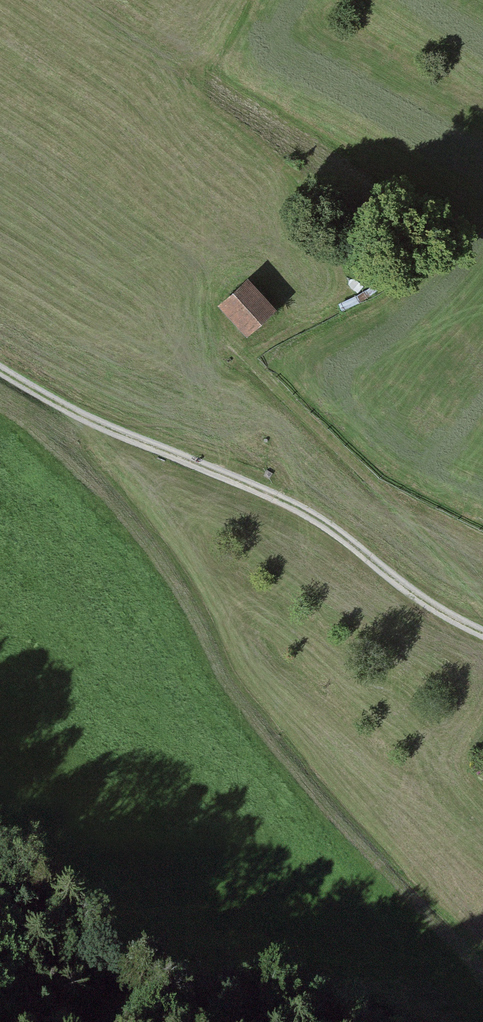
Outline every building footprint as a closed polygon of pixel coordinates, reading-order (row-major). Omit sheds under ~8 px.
[(284,310),(256,278),(226,304),(255,336),(284,310)]
